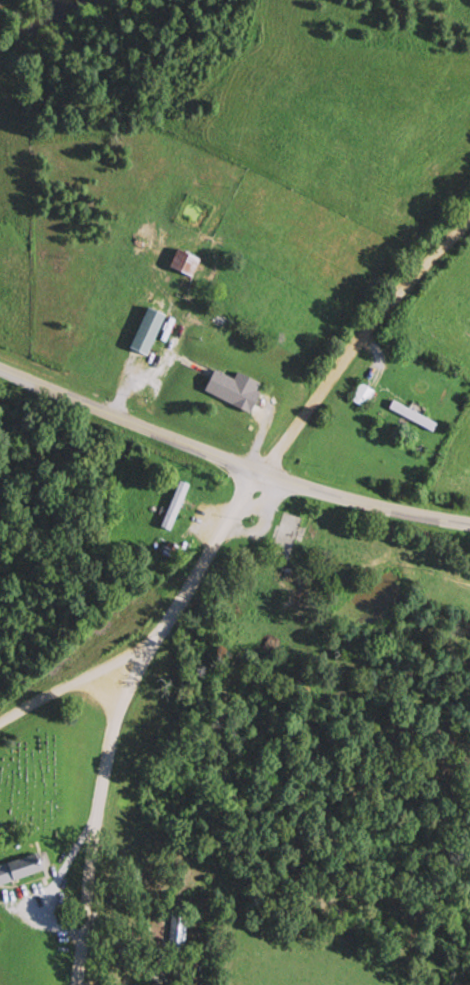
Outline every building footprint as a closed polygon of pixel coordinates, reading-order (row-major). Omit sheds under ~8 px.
[(200,260),(181,249),(172,264),(191,275),(200,260)] [(132,345),(149,353),(168,314),(151,306),(132,345)] [(249,408),(258,388),(242,380),(244,376),(237,373),(235,377),(215,367),(205,388),(249,408)] [(350,399),(363,408),(375,389),(362,381),(350,399)] [(162,526),(172,530),(191,483),(181,479),(162,526)] [(41,852),(0,865),(0,884),(47,869),(41,852)] [(181,947),(185,915),(172,914),(168,946),(181,947)]
